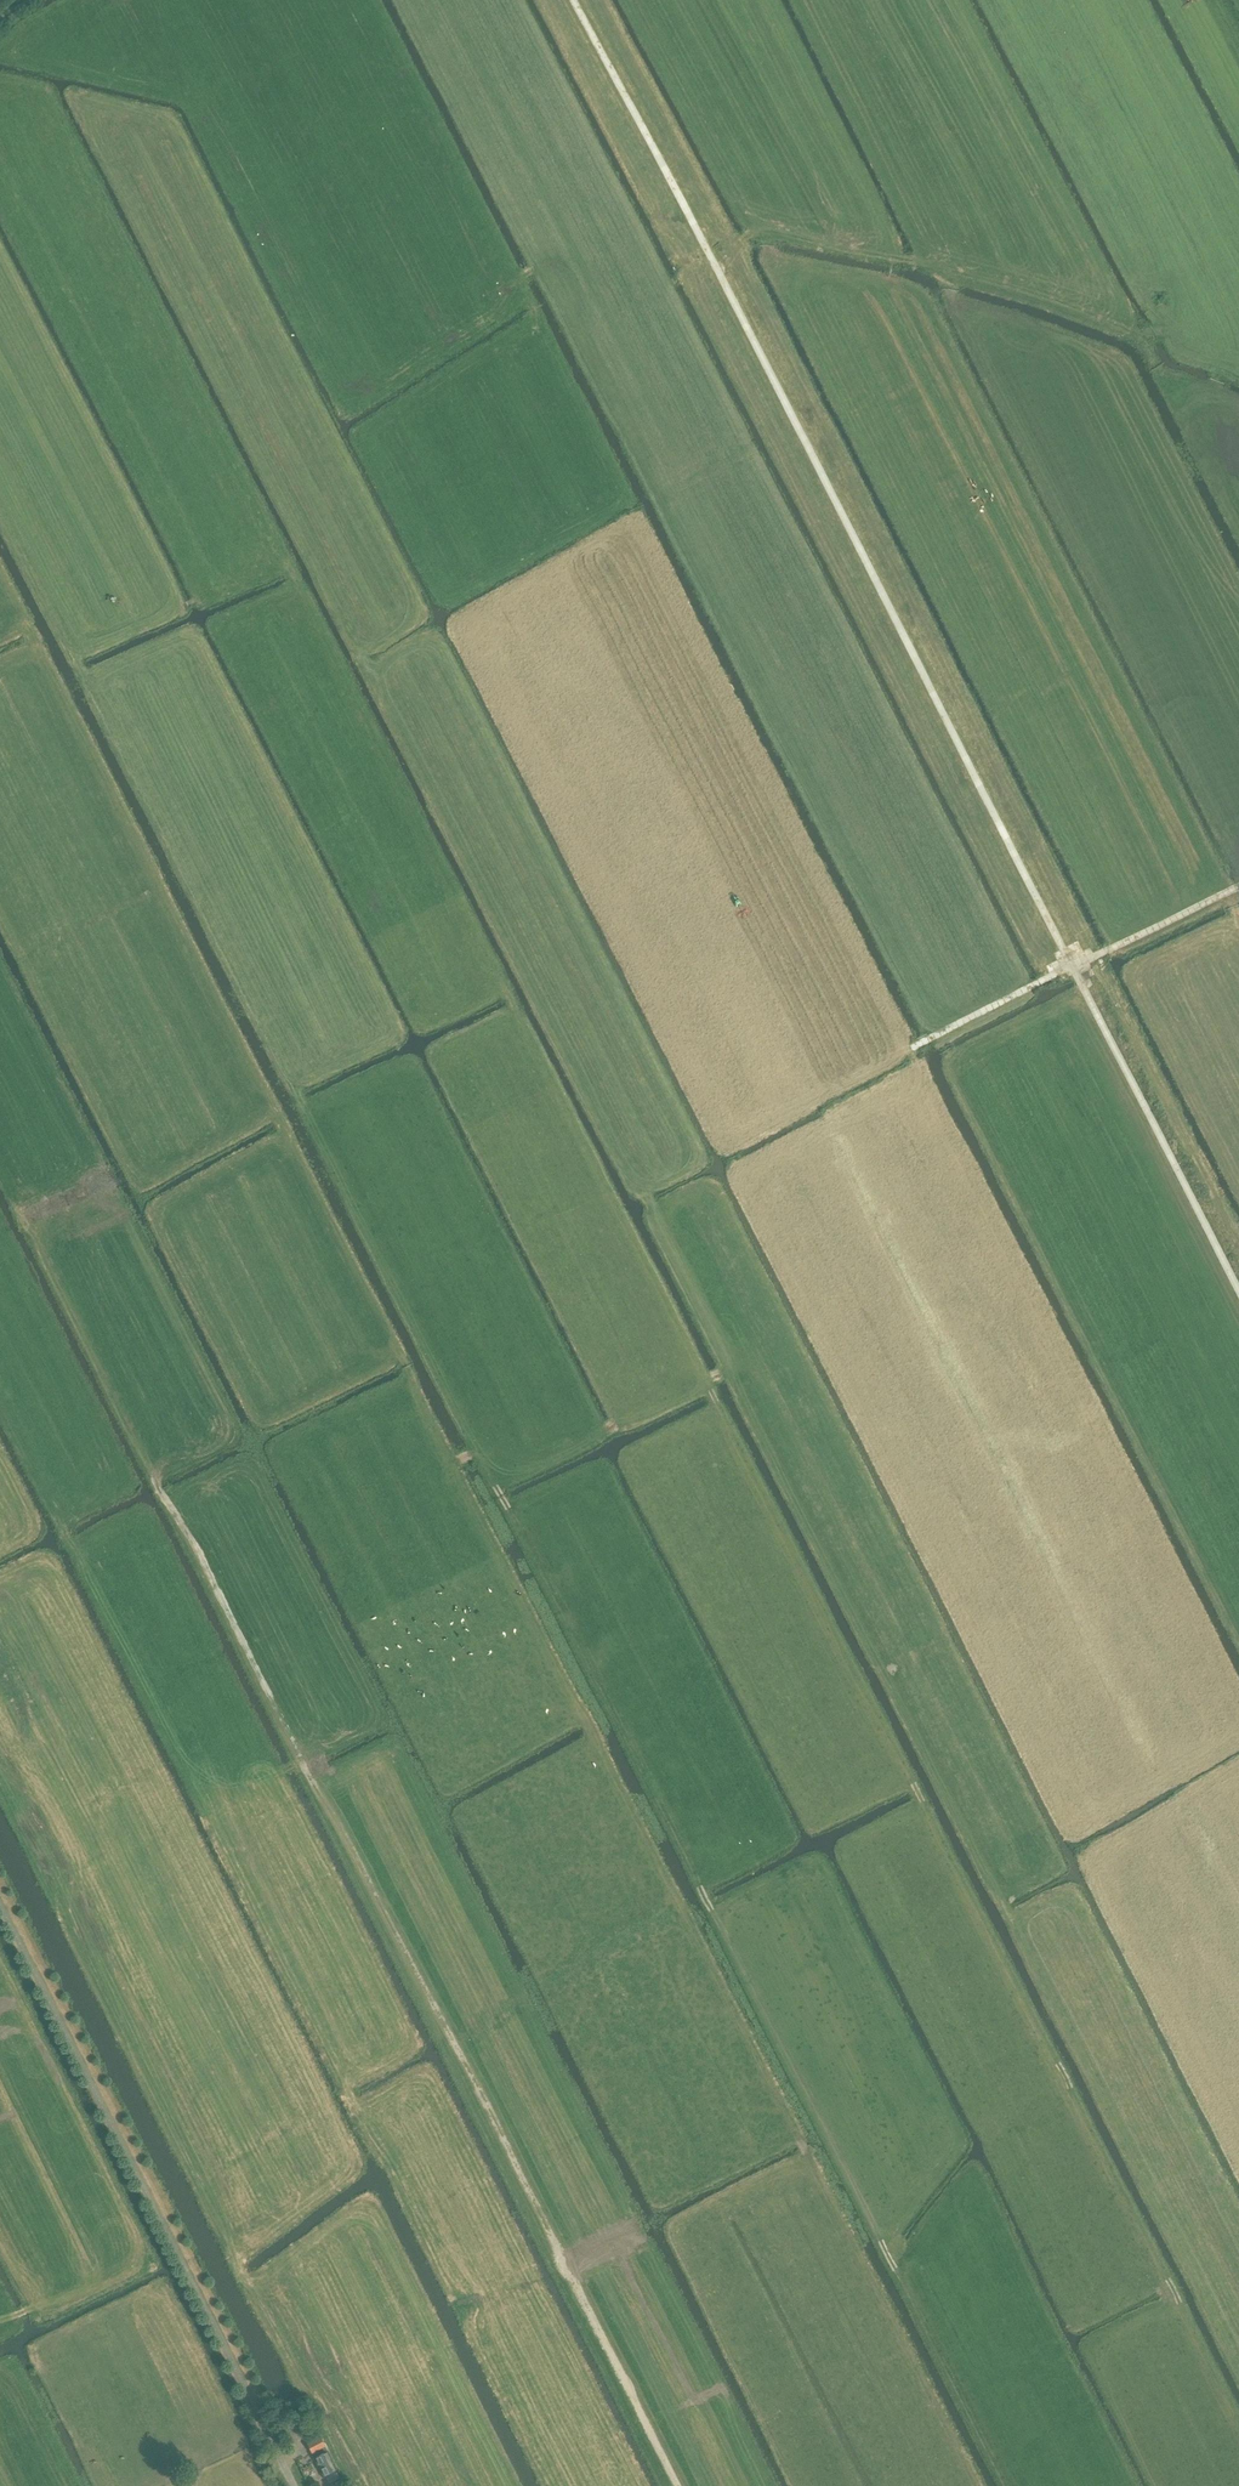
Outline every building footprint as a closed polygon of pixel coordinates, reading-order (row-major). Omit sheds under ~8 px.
[(299,2415),(285,2423),(288,2429),(309,2418),(308,2416),(305,2411),(299,2415)] [(311,2435),(316,2432),(309,2419),(304,2422),(311,2435)] [(323,2446),(325,2446),(320,2437),(307,2444),(312,2453),(313,2452),(316,2457),(314,2457),(318,2465),(320,2465),(326,2476),(336,2470),(330,2459),(332,2458),(328,2450),(326,2451),(323,2446)]
